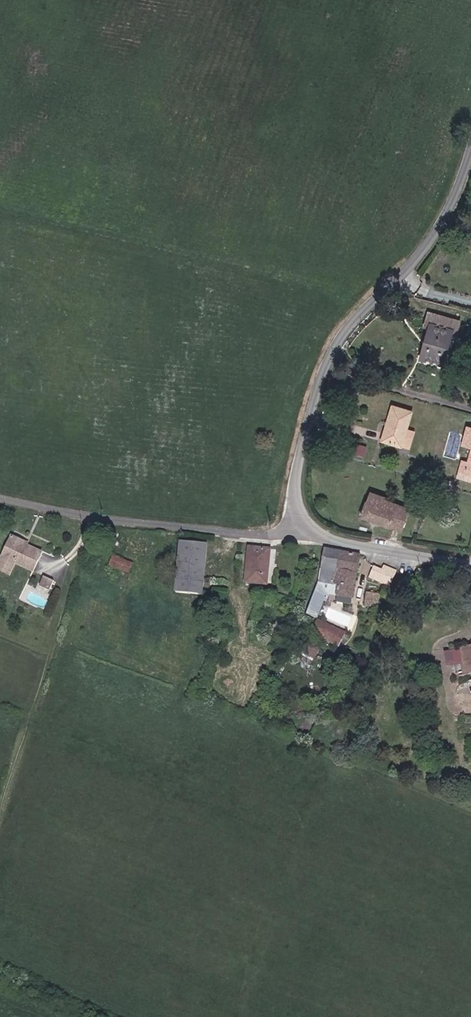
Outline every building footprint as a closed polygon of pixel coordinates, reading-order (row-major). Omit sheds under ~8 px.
[(422,360),(429,362),(441,366),(451,330),(456,332),(459,321),(428,313),(425,323),(432,325),(427,344),(422,360)] [(414,412),(395,407),(386,445),(405,449),(414,412)] [(469,463),(462,462),(460,477),(462,478),(466,474),(465,479),(470,480),(470,452),(469,463)] [(443,479),(442,486),(449,488),(451,480),(443,479)] [(354,514),(394,530),(405,534),(414,510),(403,506),(394,502),(397,496),(366,483),(354,514)] [(13,535),(2,562),(0,567),(0,570),(12,575),(16,568),(18,562),(37,568),(44,552),(26,544),(27,541),(13,535)] [(174,558),(172,594),(172,598),(191,599),(201,600),(205,544),(189,543),(175,543),(174,558)] [(268,581),(270,545),(250,544),(248,580),(268,581)] [(341,552),(325,549),(321,582),(337,585),(339,570),(341,552)] [(362,555),(341,552),(339,570),(360,573),(362,555)] [(130,573),(135,562),(114,553),(109,564),(130,573)] [(374,577),(395,587),(400,572),(389,567),(384,572),(378,569),(374,577)] [(51,582),(55,573),(45,569),(41,577),(51,582)] [(360,573),(339,570),(337,585),(342,586),(341,595),(356,597),(360,573)] [(377,589),(370,588),(367,607),(380,608),(385,587),(378,586),(377,589)] [(321,622),(346,627),(346,626),(324,618),(322,618),(321,622)] [(346,627),(321,622),(316,632),(341,641),(346,627)] [(301,657),(314,662),(321,644),(308,639),(301,657)] [(462,681),(470,680),(470,648),(446,653),(448,667),(452,666),(456,685),(463,684),(462,681)]
